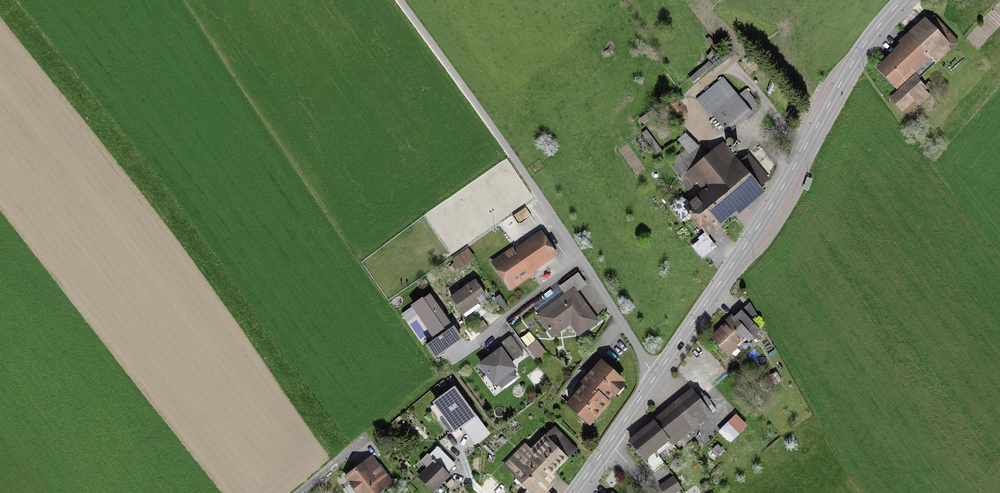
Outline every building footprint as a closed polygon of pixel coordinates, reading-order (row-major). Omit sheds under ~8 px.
[(956,43),(934,19),(879,70),(894,86),(927,55),(934,63),(956,43)] [(924,88),(915,78),(890,100),(899,110),(924,88)] [(723,81),(700,100),(726,131),(749,112),(723,81)] [(654,116),(651,111),(636,120),(639,125),(654,116)] [(647,129),(642,133),(656,154),(661,150),(647,129)] [(740,164),(722,143),(686,174),(694,184),(697,181),(711,198),(709,201),(707,199),(701,203),(700,202),(700,203),(696,199),(687,206),(681,199),(670,208),(680,221),(688,214),(705,234),(716,224),(717,225),(718,224),(717,222),(733,209),(731,207),(757,186),(765,179),(748,158),(740,164)] [(554,255),(540,234),(494,266),(508,286),(554,255)] [(473,259),(467,251),(453,261),(458,269),(473,259)] [(465,317),(479,307),(476,303),(484,297),(474,282),(451,298),(461,313),(462,313),(465,317)] [(578,334),(595,321),(573,291),(538,316),(549,331),(566,318),(578,334)] [(452,328),(430,294),(412,306),(435,340),(427,346),(434,356),(462,338),(454,327),(452,328)] [(747,342),(758,332),(740,312),(712,338),(725,352),(742,336),(747,342)] [(482,321),(471,328),(475,335),(486,327),(482,321)] [(510,338),(497,347),(499,351),(479,365),(493,383),(513,368),(509,363),(522,354),(510,338)] [(612,371),(609,371),(601,364),(587,378),(588,379),(584,384),(586,385),(568,405),(581,416),(582,415),(589,421),(606,403),(603,400),(621,381),(612,374),(612,371)] [(775,372),(760,381),(765,389),(780,380),(775,372)] [(773,388),(778,394),(784,390),(779,384),(773,388)] [(697,389),(693,393),(699,400),(703,396),(697,389)] [(444,417),(440,420),(450,433),(465,421),(470,427),(465,430),(474,443),(486,434),(473,416),(472,417),(453,390),(435,404),(444,417)] [(699,400),(693,393),(692,392),(629,442),(652,470),(662,463),(652,451),(667,439),(672,445),(711,415),(699,400)] [(523,492),(534,492),(545,482),(542,480),(565,457),(544,437),(538,443),(542,446),(533,455),(523,445),(503,465),(528,489),(523,492)] [(437,447),(428,455),(427,454),(419,461),(426,468),(418,475),(433,491),(449,476),(441,468),(450,460),(437,447)] [(358,473),(355,470),(345,478),(357,492),(376,492),(383,487),(367,466),(358,473)] [(663,492),(673,492),(680,488),(673,477),(659,487),(663,492)]
